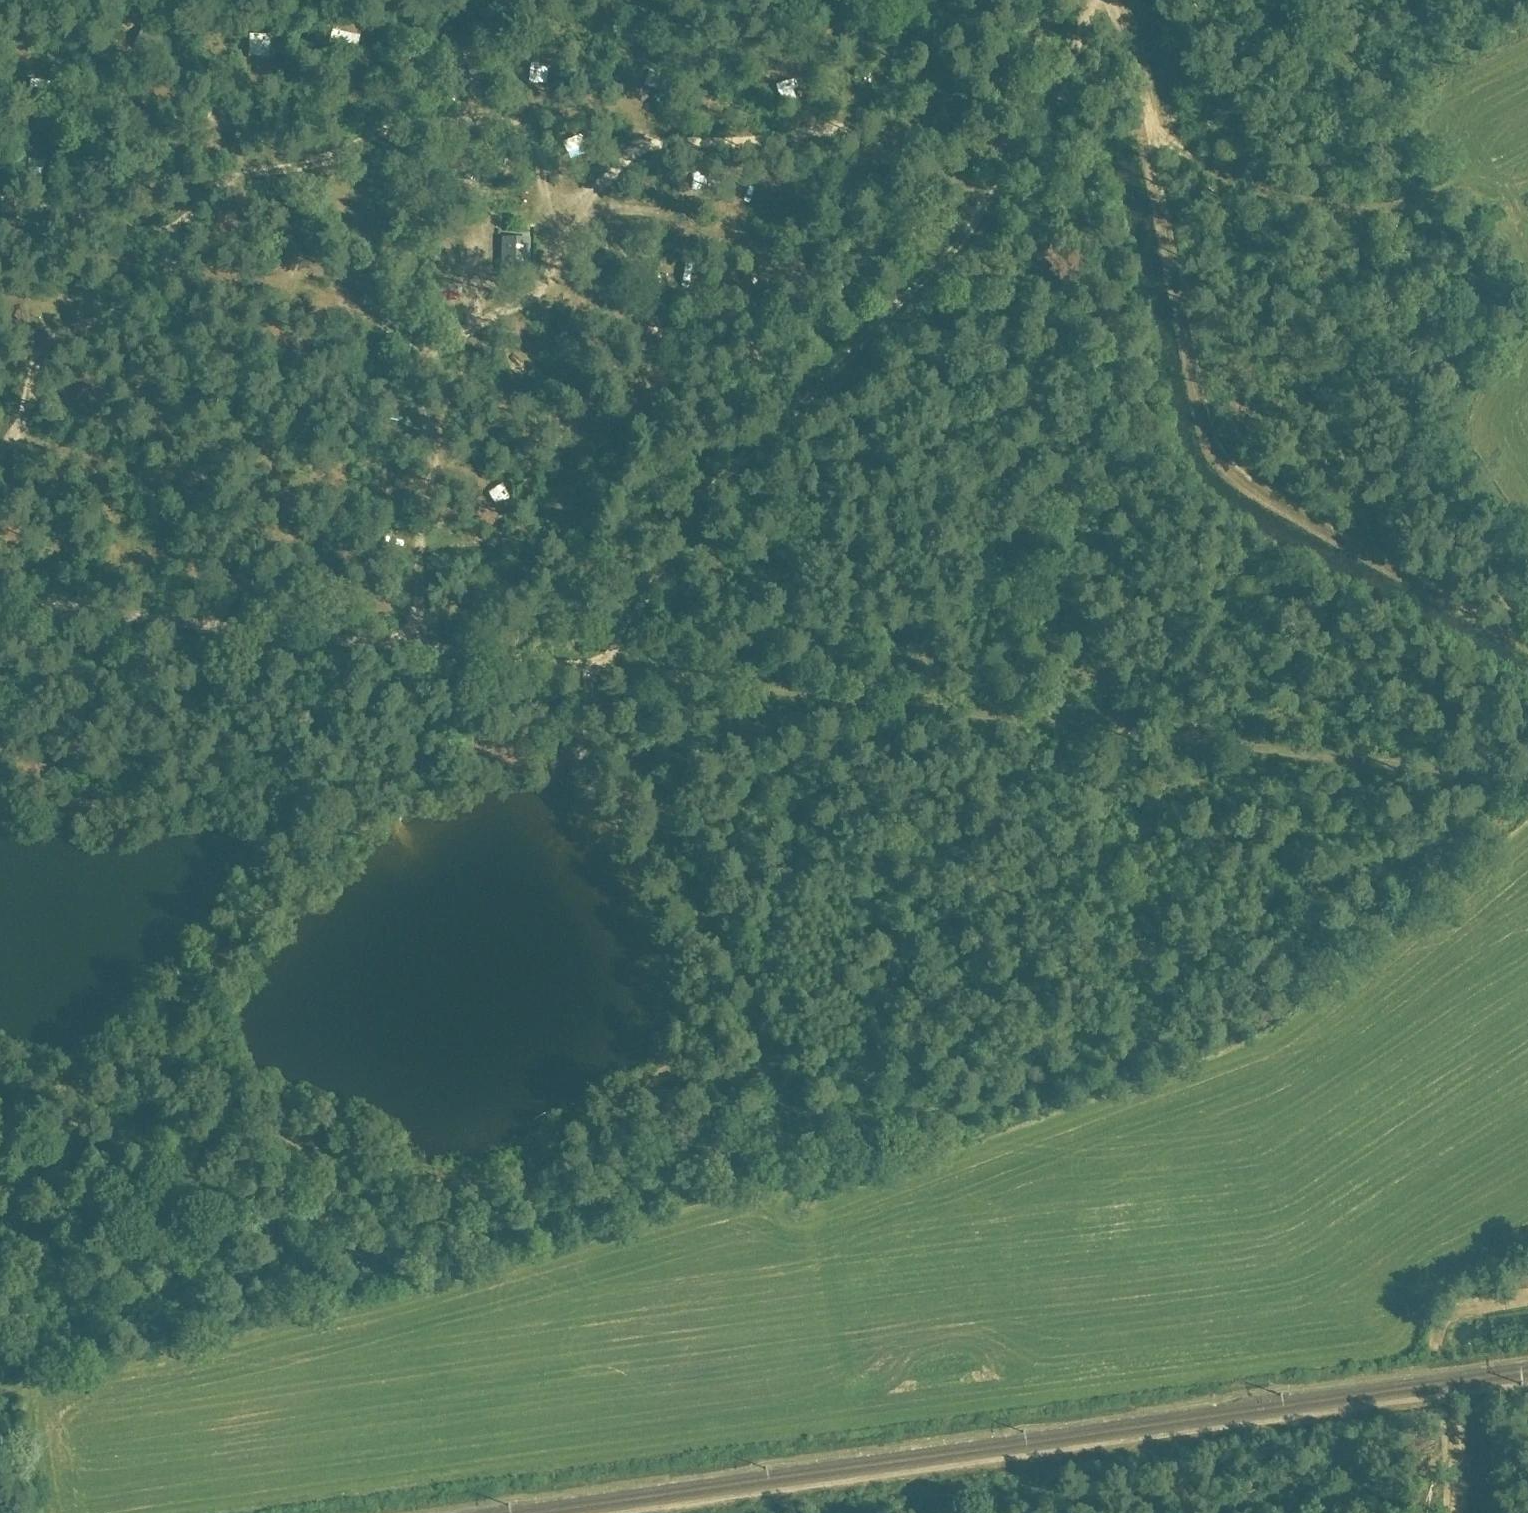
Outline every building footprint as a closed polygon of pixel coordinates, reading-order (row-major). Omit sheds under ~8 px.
[(344,58),(362,58),(362,44),(345,43),(344,58)] [(959,118),(968,110),(959,100),(950,108),(959,118)] [(530,270),(531,237),(503,236),(502,269),(530,270)] [(751,292),(762,304),(775,292),(764,280),(751,292)]
